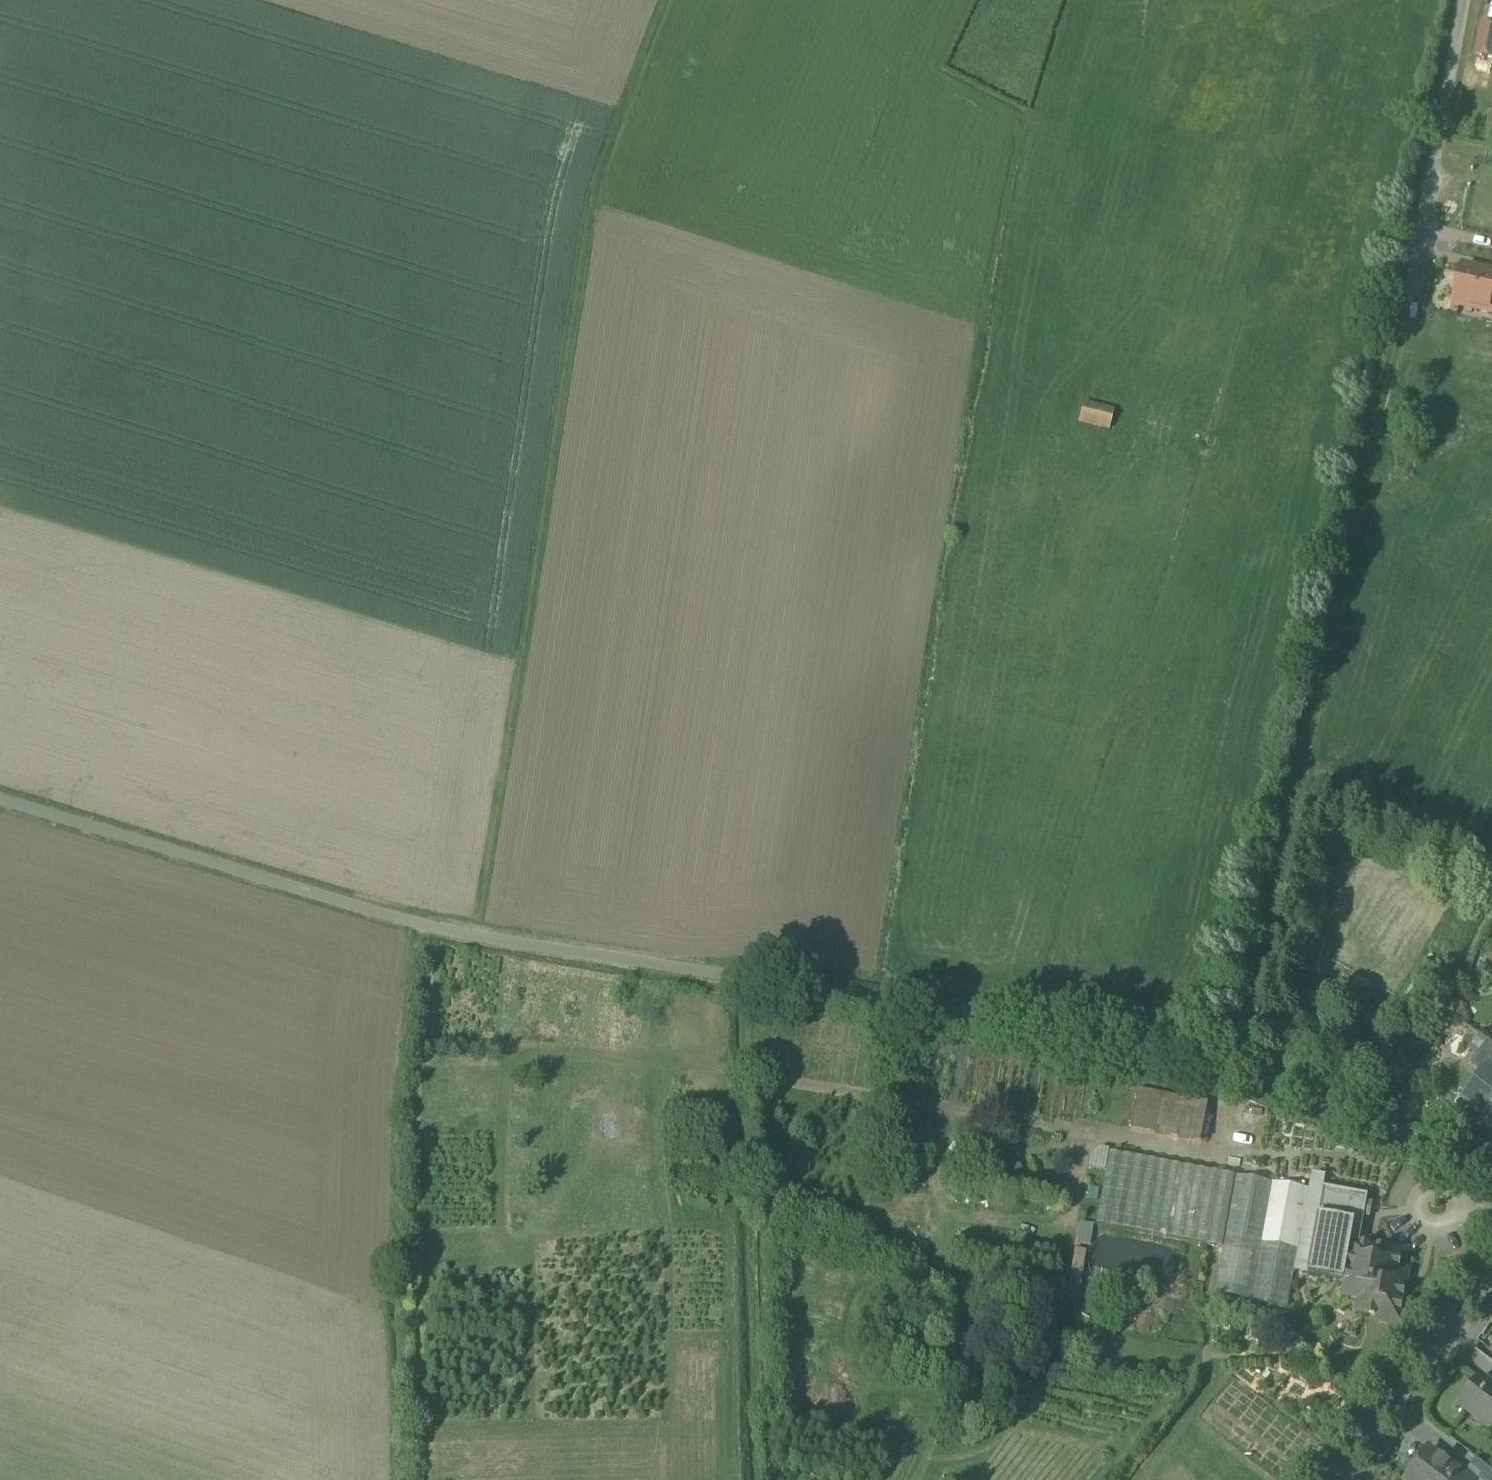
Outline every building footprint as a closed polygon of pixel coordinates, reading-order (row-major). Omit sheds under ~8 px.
[(1487,28),(1480,59),(1491,62),(1491,29),(1487,28)] [(1463,269),(1455,307),(1491,315),(1491,275),(1463,269)] [(1475,1067),(1491,1080),(1491,1046),(1475,1067)] [(1207,1144),(1214,1107),(1143,1094),(1136,1131),(1207,1144)] [(1483,1116),(1491,1123),(1491,1104),(1483,1116)] [(1300,1275),(1315,1192),(1114,1155),(1101,1227),(1229,1250),(1221,1297),(1293,1310),(1299,1275),(1300,1275)] [(1300,1275),(1354,1285),(1360,1249),(1364,1250),(1369,1221),(1416,1229),(1425,1177),(1321,1159),(1315,1192),(1300,1275)] [(1364,1250),(1360,1249),(1354,1285),(1352,1300),(1368,1303),(1366,1314),(1403,1321),(1409,1289),(1400,1287),(1406,1258),(1364,1250)] [(1487,1380),(1465,1409),(1491,1429),(1491,1383),(1487,1380)] [(1469,1478),(1435,1453),(1415,1479),(1471,1479),(1469,1478)] [(1481,1462),(1469,1478),(1471,1479),(1491,1479),(1491,1469),(1481,1462)]
